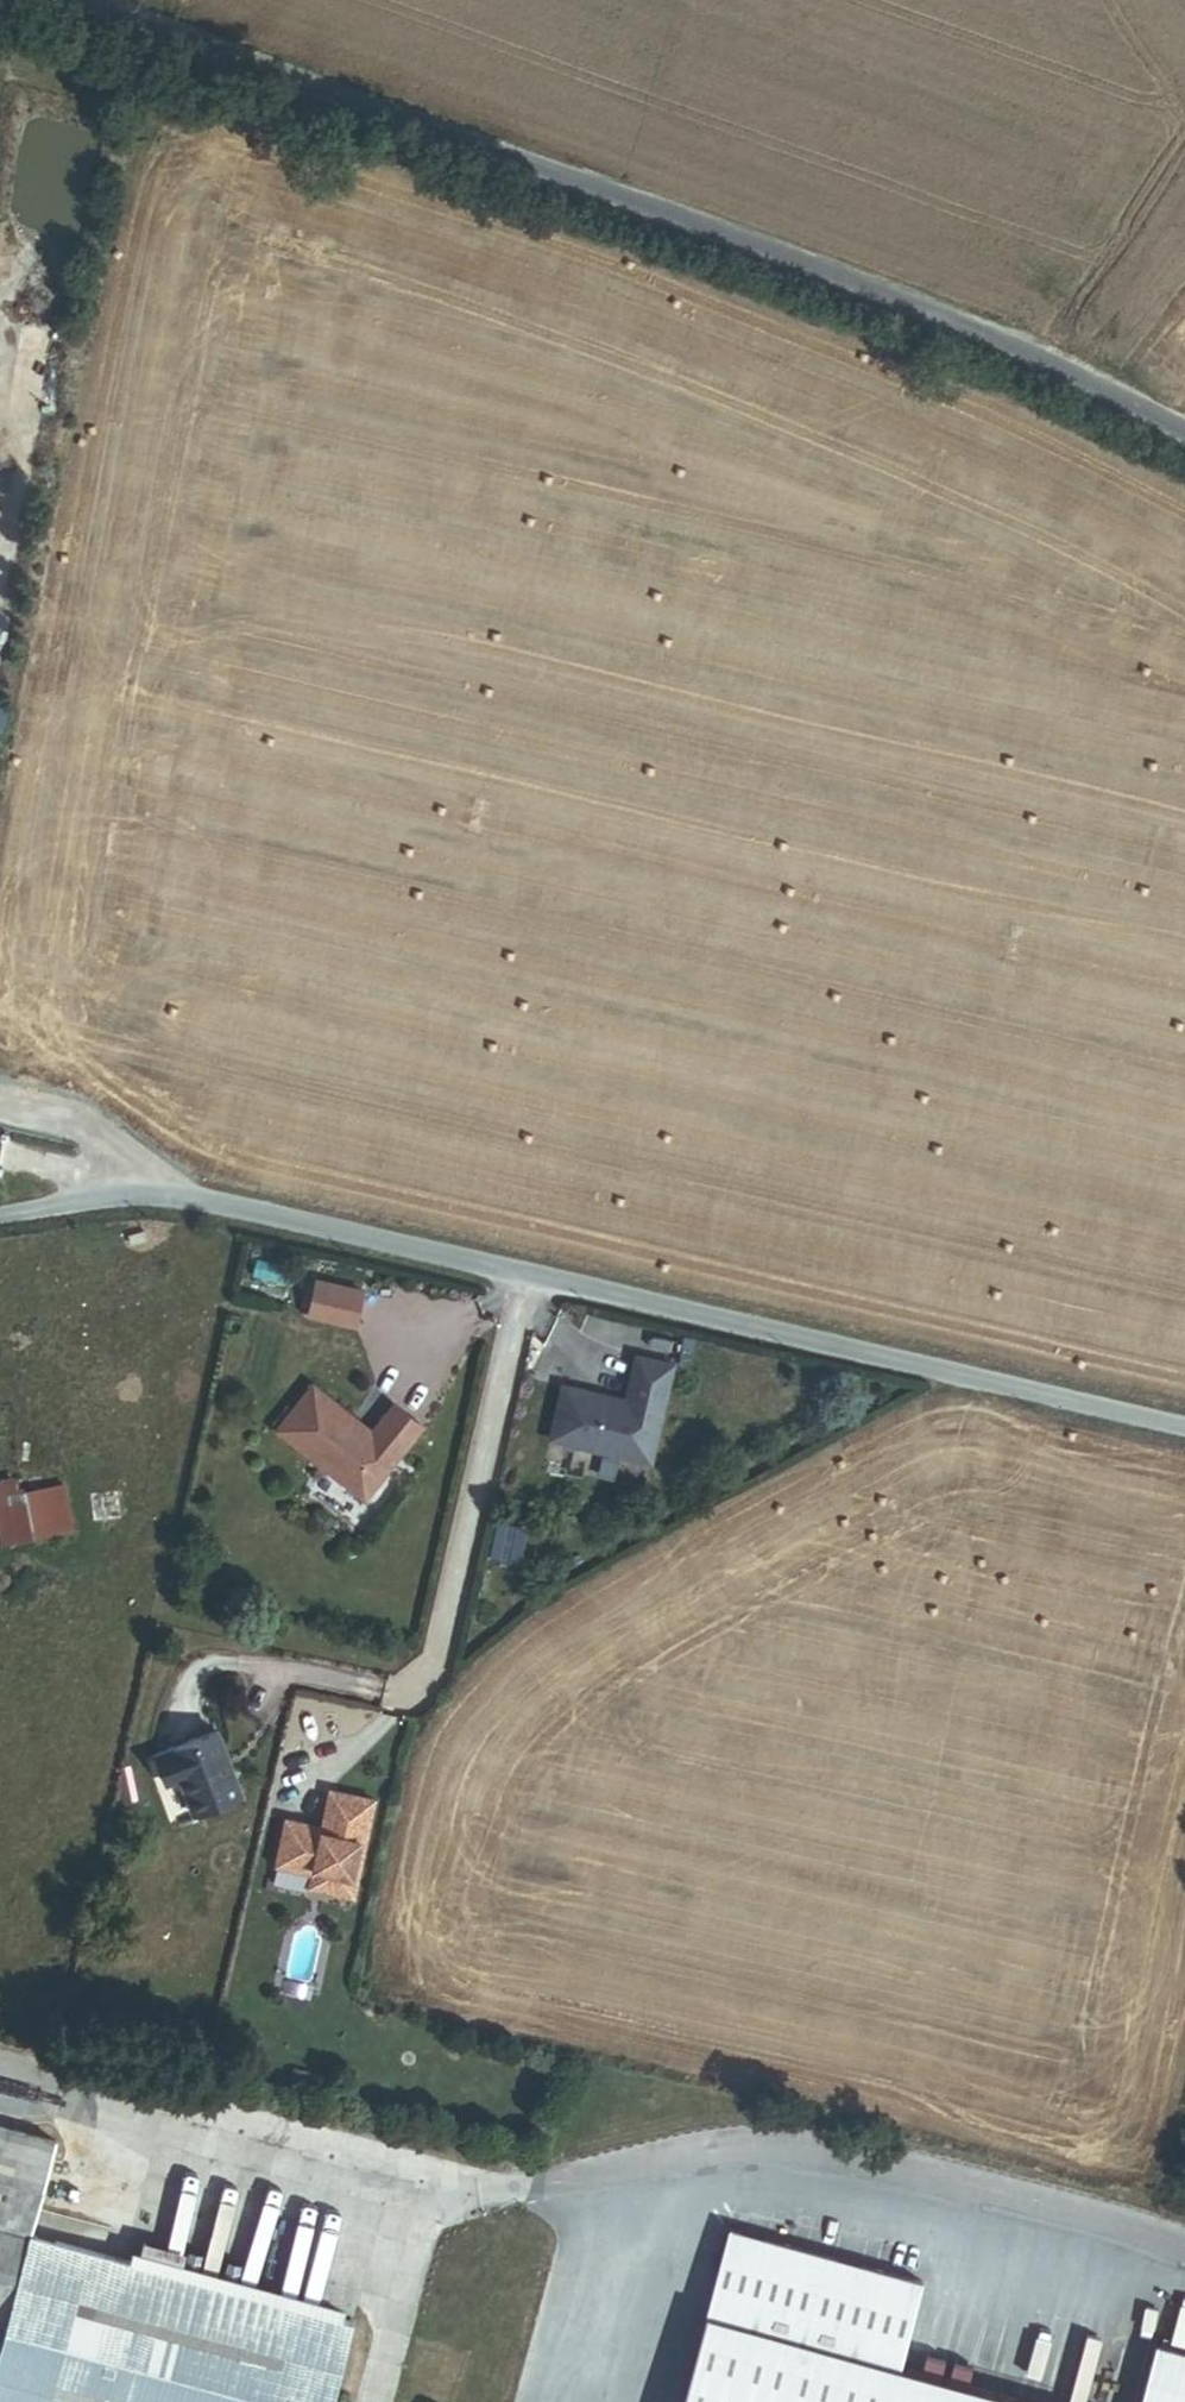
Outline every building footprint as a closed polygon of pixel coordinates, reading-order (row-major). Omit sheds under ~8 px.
[(301,1313),(310,1278),(266,1268),(258,1303),(301,1313)] [(548,1440),(653,1464),(676,1366),(637,1357),(627,1402),(561,1387),(548,1440)] [(370,1433),(313,1384),(276,1427),(363,1502),(423,1431),(393,1406),(370,1433)] [(18,1491),(15,1476),(0,1479),(0,1494),(18,1491)] [(0,1494),(0,1546),(73,1531),(64,1482),(18,1491),(0,1494)] [(116,1490),(89,1493),(92,1519),(119,1516),(116,1490)] [(240,1796),(218,1732),(156,1753),(166,1781),(180,1776),(192,1812),(240,1796)] [(311,1826),(283,1820),(273,1867),(310,1874),(307,1888),(350,1897),(371,1801),(327,1791),(319,1830),(311,1828),(311,1826)] [(17,2401),(311,2401),(338,2265),(15,2203),(33,2113),(0,2107),(0,2399),(17,2401)] [(895,2365),(919,2277),(726,2227),(680,2401),(1035,2401),(895,2365)] [(1151,2338),(1134,2401),(1184,2401),(1184,2347),(1151,2338)]
